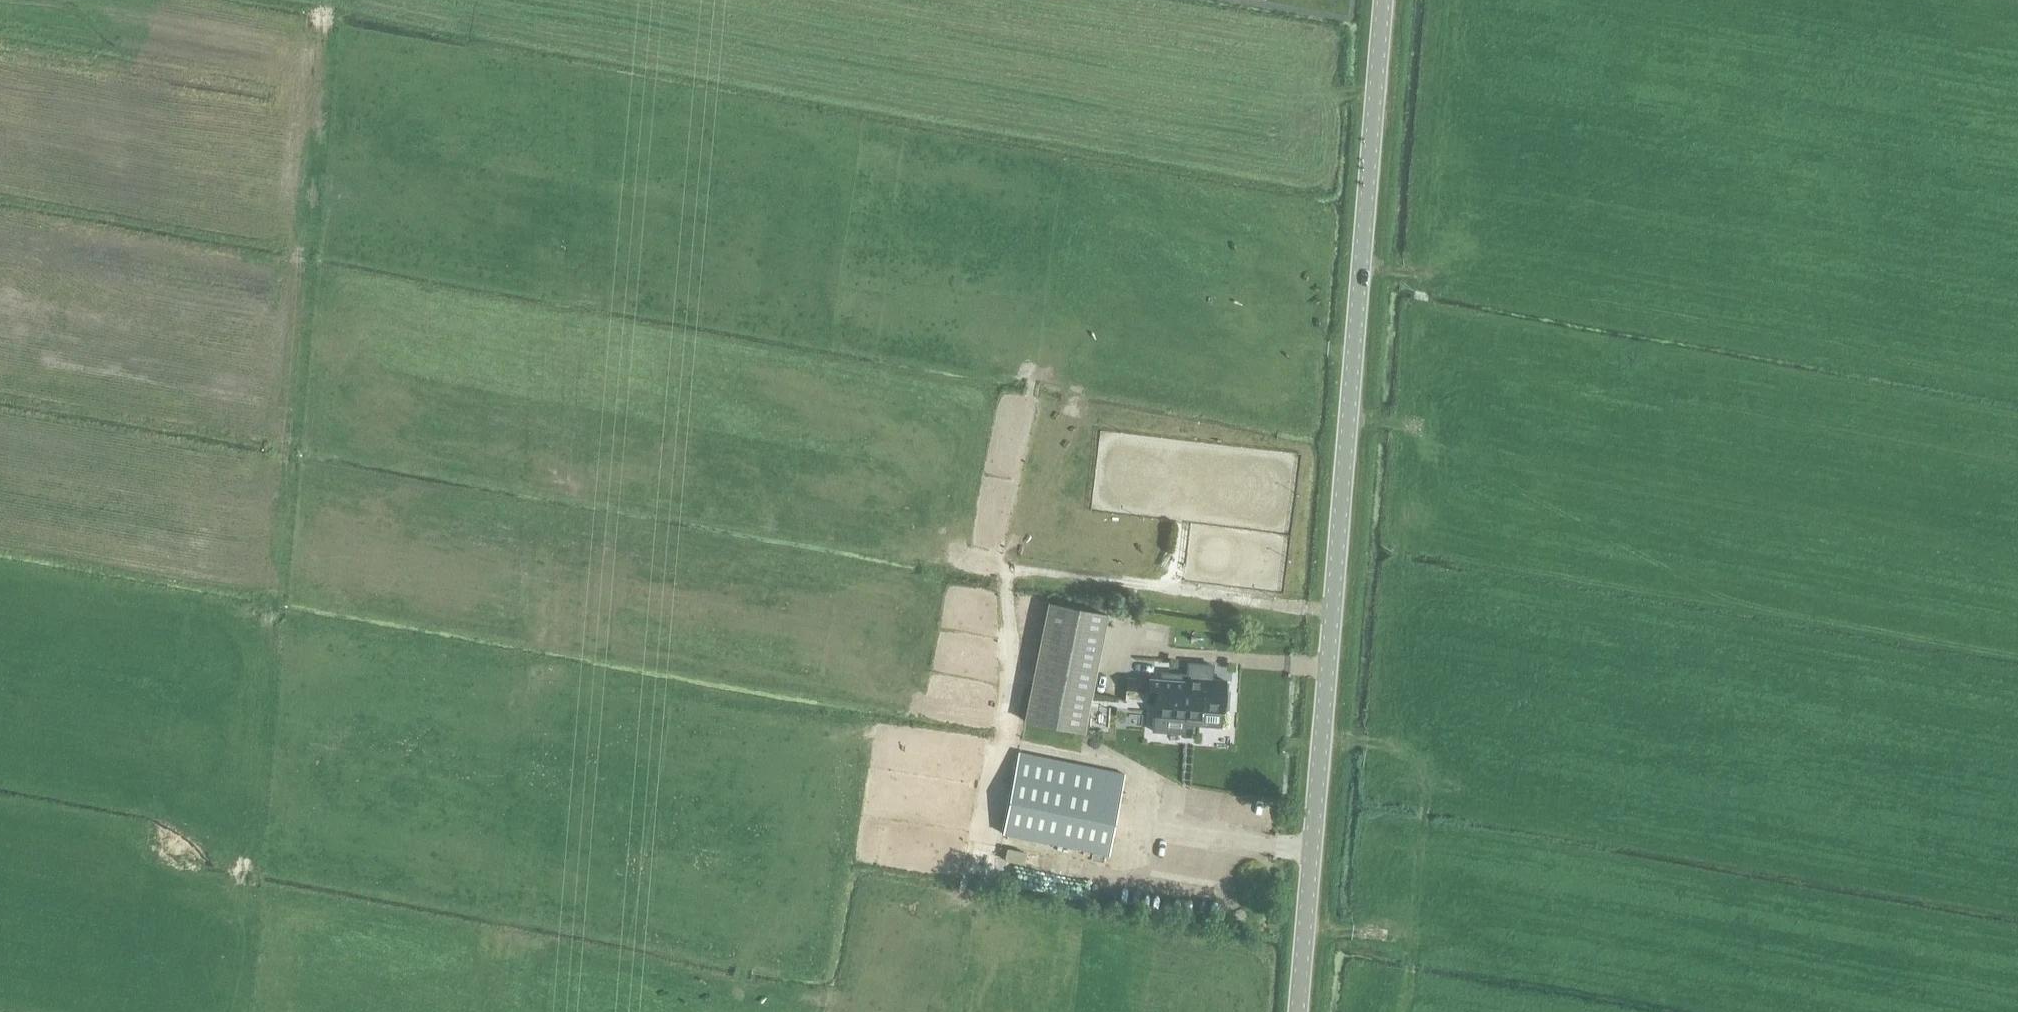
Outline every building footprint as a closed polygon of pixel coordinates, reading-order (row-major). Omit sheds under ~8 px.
[(1048,604),(1024,722),(1083,733),(1107,616),(1048,604)] [(1155,703),(1153,731),(1185,733),(1186,724),(1200,725),(1201,711),(1224,712),(1227,707),(1227,697),(1225,694),(1226,681),(1212,680),(1213,665),(1188,663),(1188,675),(1170,673),(1170,681),(1150,680),(1128,678),(1126,700),(1155,703)] [(1019,752),(1003,833),(1109,855),(1124,774),(1019,752)]
